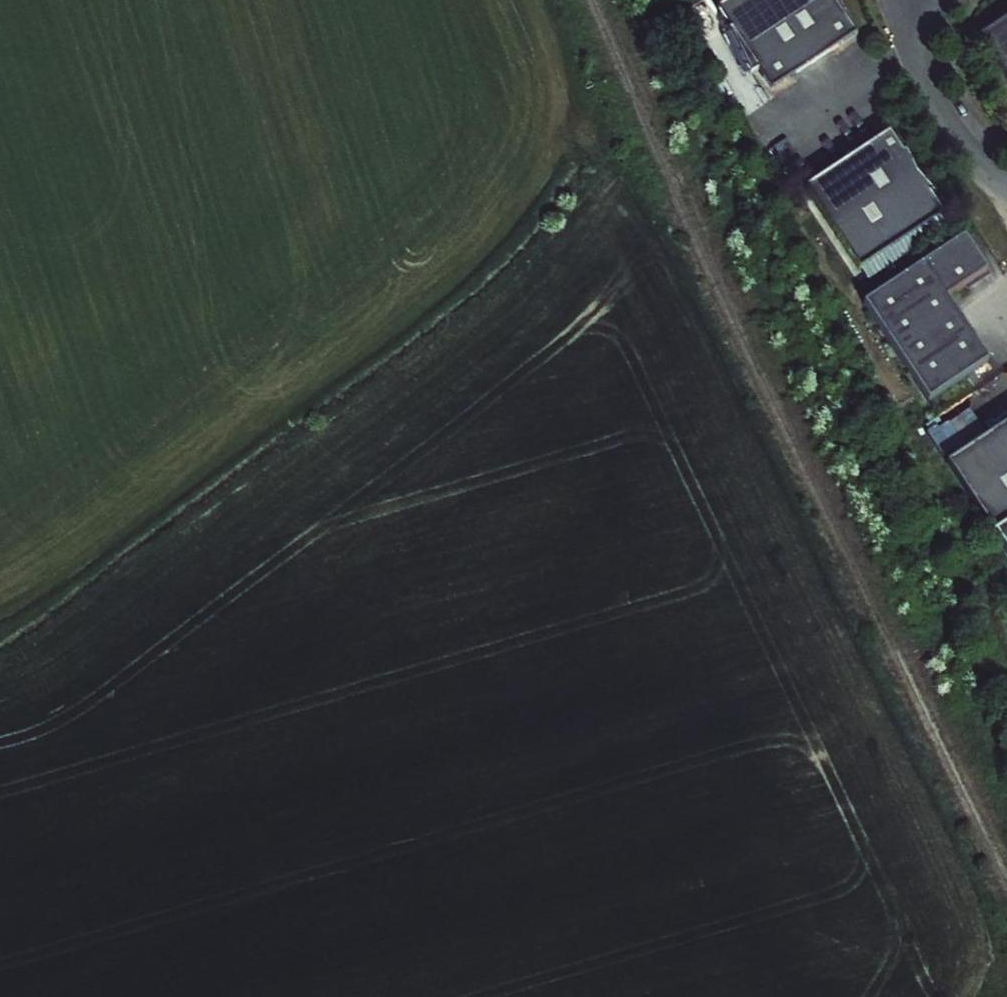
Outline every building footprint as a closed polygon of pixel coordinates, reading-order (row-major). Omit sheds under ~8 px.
[(717,8),(731,29),(728,31),(750,74),(758,68),(772,89),(855,32),(841,12),(844,10),(839,0),(729,0),(717,8)] [(976,37),(1006,84),(1006,16),(976,37)] [(901,146),(887,125),(803,180),(857,261),(941,206),(927,186),(930,183),(915,165),(904,144),(901,146)] [(988,267),(963,229),(862,297),(928,395),(987,355),(946,296),(988,267)] [(943,459),(1006,556),(1006,415),(943,459)]
